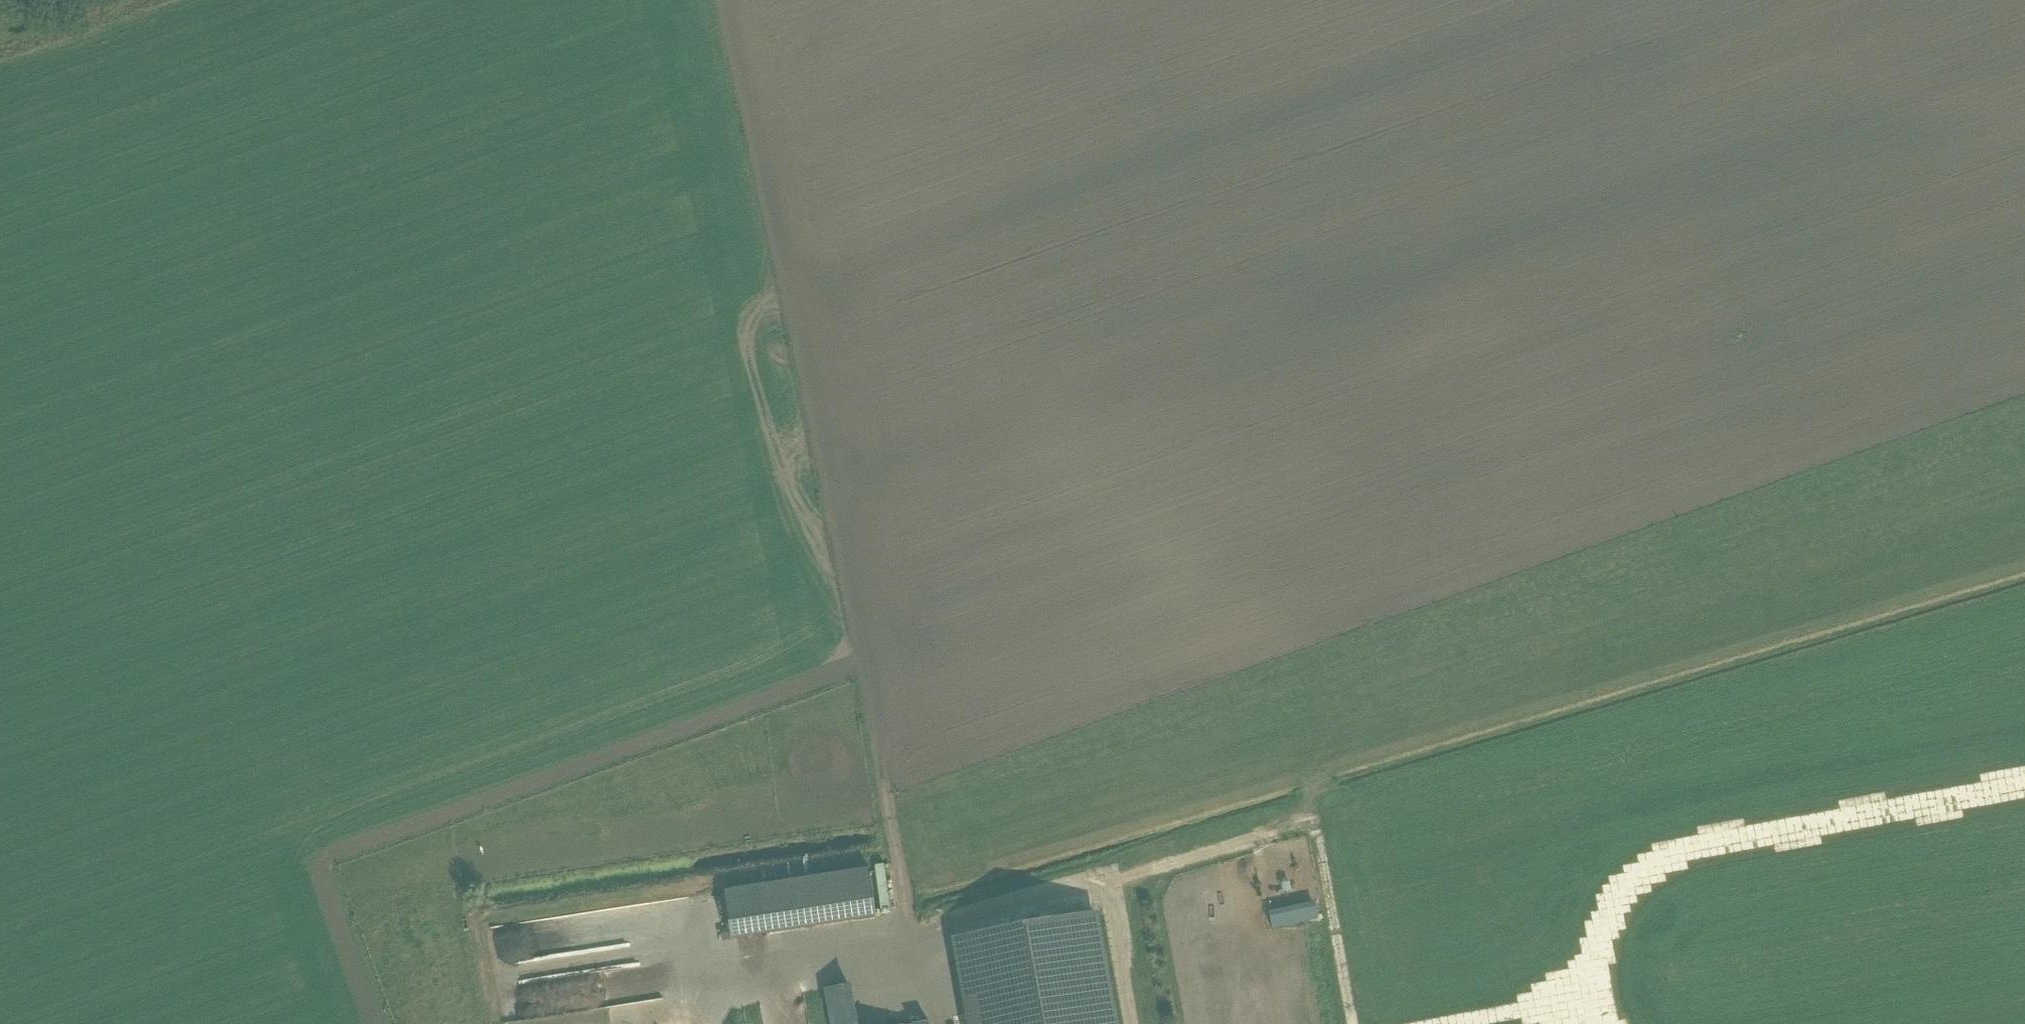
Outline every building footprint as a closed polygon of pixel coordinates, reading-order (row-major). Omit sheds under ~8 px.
[(851,871),(859,920),(877,918),(869,869),(851,871)] [(1303,904),(1267,909),(1270,927),(1305,922),(1303,904)] [(1095,913),(955,939),(970,1023),(1115,1023),(1095,913)]
